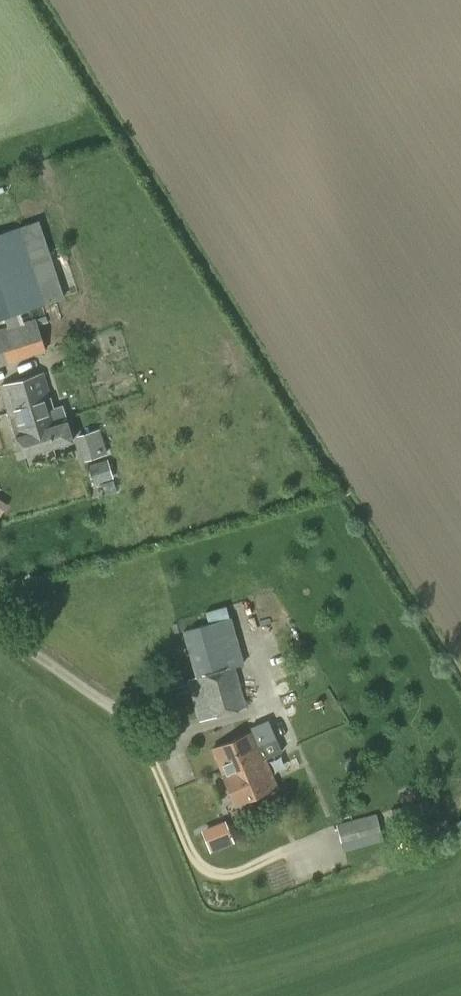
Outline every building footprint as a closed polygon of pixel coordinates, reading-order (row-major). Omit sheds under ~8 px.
[(61,298),(38,222),(0,233),(0,316),(61,298)] [(46,351),(36,319),(0,330),(0,365),(46,351)] [(0,385),(10,420),(20,454),(72,439),(61,405),(54,408),(43,372),(0,385)] [(85,458),(109,453),(104,428),(80,433),(85,458)] [(92,484),(113,478),(108,460),(87,466),(92,484)] [(246,707),(235,666),(242,664),(229,618),(183,630),(196,677),(208,673),(213,692),(207,694),(213,716),(246,707)] [(223,774),(265,758),(253,730),(212,746),(223,774)] [(265,758),(223,774),(234,802),(276,785),(265,758)] [(395,826),(424,818),(420,801),(391,809),(395,826)] [(341,843),(381,832),(376,813),(336,824),(341,843)] [(233,838),(228,827),(215,832),(220,843),(233,838)]
